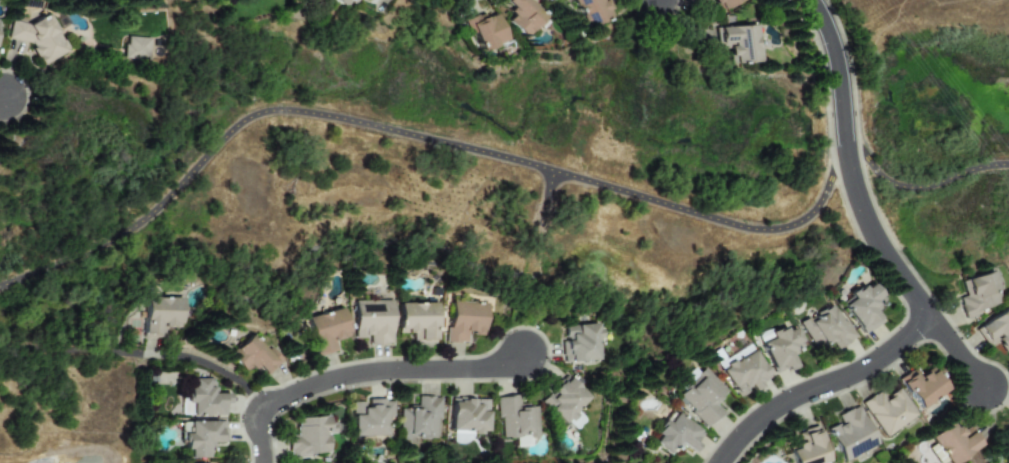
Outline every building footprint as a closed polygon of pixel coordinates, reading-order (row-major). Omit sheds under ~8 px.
[(342,8),(349,0),(332,0),(342,8)] [(545,15),(530,0),(502,0),(501,1),(514,13),(506,22),(523,38),(545,15)] [(583,29),(611,17),(604,1),(606,0),(572,0),(583,29)] [(717,11),(744,1),(743,0),(713,0),(717,11)] [(472,53),(505,43),(494,10),(462,20),(472,53)] [(9,29),(16,44),(26,38),(38,65),(68,52),(49,11),(9,29)] [(717,28),(718,49),(728,49),(728,63),(758,62),(756,26),(717,28)] [(123,59),(147,60),(147,38),(124,37),(123,59)] [(957,280),(962,298),(955,300),(960,317),(997,306),(987,271),(957,280)] [(878,324),(868,309),(878,302),(864,282),(837,302),(861,336),(878,324)] [(161,325),(180,325),(180,297),(142,297),(142,335),(161,335),(161,325)] [(353,300),(353,335),(372,335),(372,345),(392,345),(392,300),(353,300)] [(446,301),(445,342),(464,342),(465,332),(483,333),(484,302),(446,301)] [(434,302),(397,302),(397,332),(414,332),(414,342),(434,342),(434,302)] [(851,341),(831,304),(796,323),(812,350),(828,341),(834,350),(851,341)] [(1004,307),(972,330),(986,348),(994,342),(1003,355),(1008,350),(1008,314),(1004,307)] [(305,317),(314,354),(334,350),(331,338),(347,334),(340,308),(305,317)] [(598,361),(597,324),(563,326),(564,362),(598,361)] [(774,374),(785,369),(786,371),(795,367),(789,355),(803,349),(794,328),(786,331),(784,326),(770,333),(772,338),(761,343),(774,374)] [(227,354),(247,375),(255,368),(264,378),(281,361),(252,330),(227,354)] [(770,380),(751,347),(719,366),(738,398),(750,390),(751,391),(770,380)] [(728,392),(705,369),(677,396),(707,428),(723,412),(715,404),(728,392)] [(917,411),(944,391),(928,369),(913,380),(908,373),(896,382),(917,411)] [(540,403),(564,425),(567,422),(576,431),(586,420),(576,411),(589,398),(566,376),(540,403)] [(227,416),(227,395),(216,395),(216,378),(186,378),(186,416),(227,416)] [(913,417),(896,390),(881,400),(876,393),(860,403),(882,437),(913,417)] [(441,396),(420,396),(420,407),(400,407),(400,440),(441,440),(441,396)] [(498,397),(499,439),(516,438),(517,447),(531,446),(531,438),(537,438),(536,405),(517,406),(517,396),(498,397)] [(450,398),(450,444),(470,444),(470,434),(488,434),(488,398),(450,398)] [(351,399),(351,437),(384,437),(384,419),(392,419),(392,399),(351,399)] [(873,447),(855,406),(834,416),(837,423),(825,428),(840,462),(873,447)] [(650,441),(671,457),(680,445),(690,453),(703,435),(675,414),(668,424),(665,422),(650,441)] [(288,459),(331,457),(329,434),(340,433),(340,424),(329,424),(329,416),(295,418),(296,438),(287,438),(288,459)] [(225,442),(226,421),(180,421),(180,449),(189,449),(189,459),(214,459),(214,442),(225,442)] [(978,447),(968,432),(959,438),(948,422),(926,437),(944,462),(954,462),(978,447)] [(798,445),(787,449),(792,462),(822,462),(825,462),(813,428),(794,435),(798,445)]
